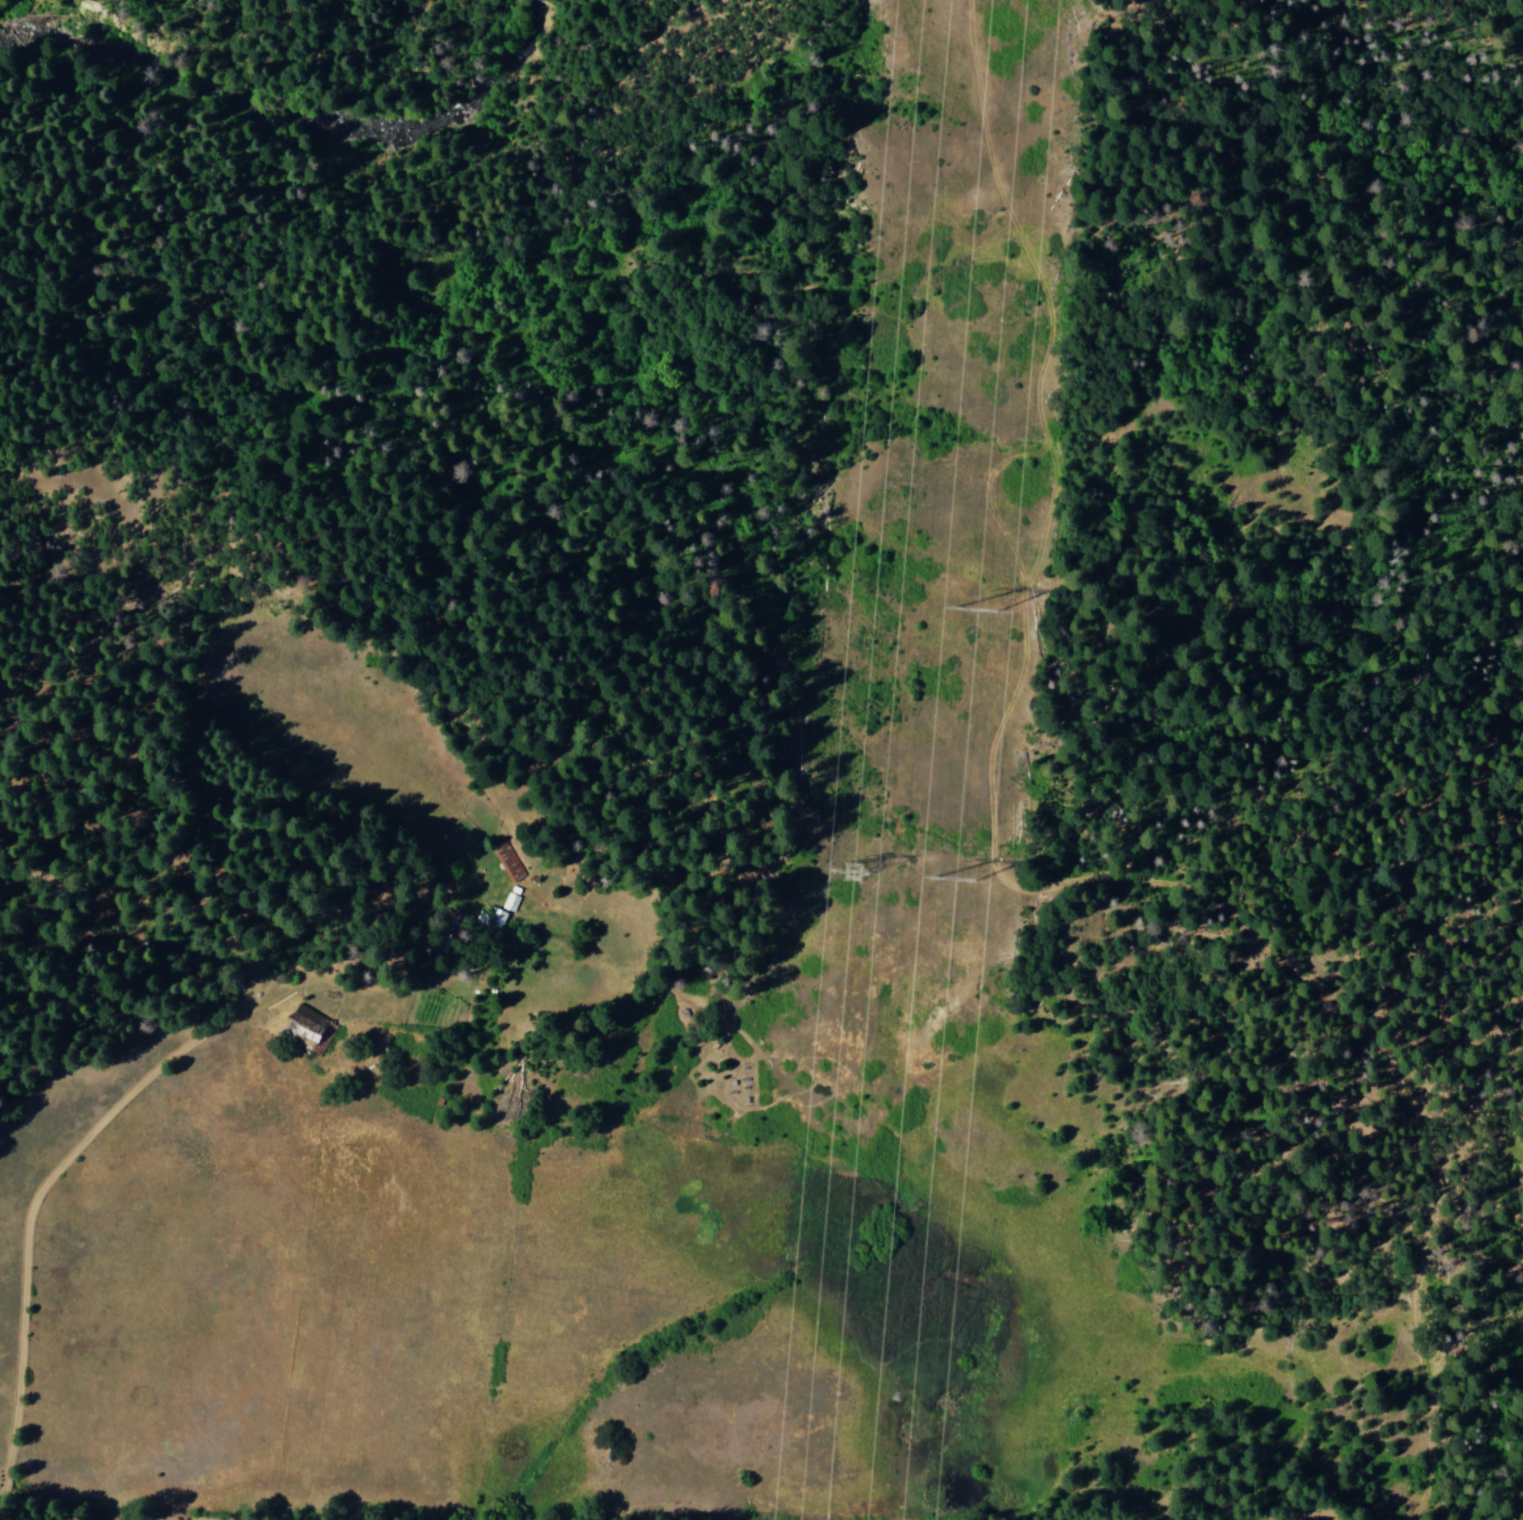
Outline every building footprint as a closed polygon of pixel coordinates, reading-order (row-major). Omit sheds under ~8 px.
[(302,1034),(297,1046),(321,1056),(335,1022),(296,1006),(287,1028),(302,1034)]
